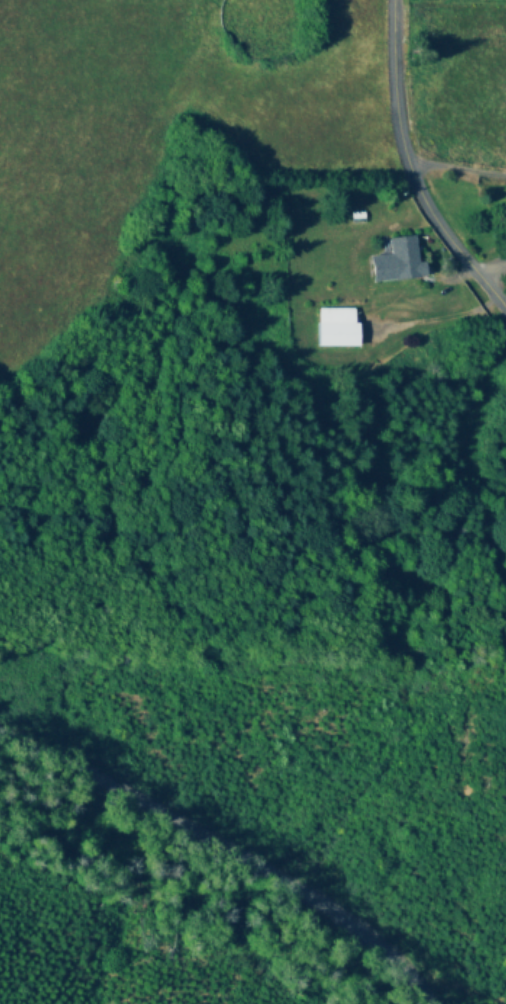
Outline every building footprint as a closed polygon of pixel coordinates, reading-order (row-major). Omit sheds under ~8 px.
[(371,256),(374,282),(428,277),(426,262),(420,263),(417,236),(390,239),(391,255),(371,256)] [(318,347),(357,347),(357,309),(318,309),(318,347)]
